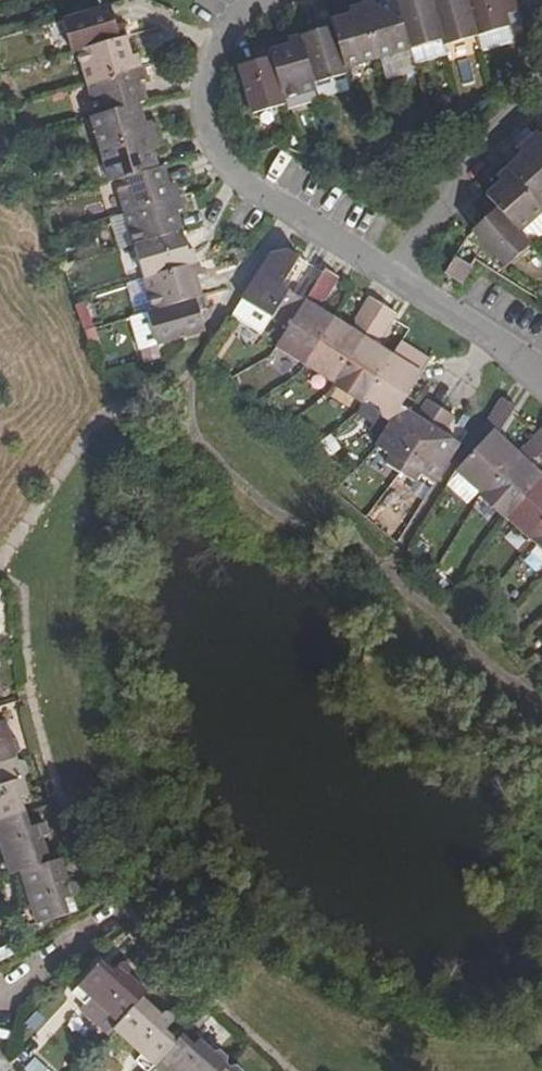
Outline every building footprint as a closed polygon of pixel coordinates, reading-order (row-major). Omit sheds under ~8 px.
[(395,2),(409,51),(441,40),(429,0),(394,0),(395,2)] [(441,40),(442,46),(475,37),(465,0),(429,0),(441,40)] [(475,37),(508,27),(505,15),(519,10),(516,0),(465,0),(475,37)] [(374,2),(360,6),(376,60),(409,51),(395,2),(376,7),(374,2)] [(349,15),(330,21),(345,69),(376,60),(360,6),(348,9),(349,15)] [(109,7),(62,20),(71,53),(77,51),(124,38),(120,24),(115,25),(109,7)] [(318,31),(299,37),(314,84),(345,74),(345,69),(330,21),(317,25),(318,31)] [(287,45),(269,52),(283,99),(315,90),(314,84),(299,37),(286,40),(287,45)] [(124,38),(77,51),(86,83),(140,68),(136,55),(130,57),(124,38)] [(257,61),(238,67),(252,113),(285,105),(283,99),(269,52),(256,55),(257,61)] [(140,68),(86,83),(96,115),(138,104),(143,102),(139,83),(143,81),(140,68)] [(96,115),(90,117),(99,149),(153,134),(150,122),(143,123),(138,104),(96,115)] [(530,141),(541,154),(541,135),(540,133),(530,141)] [(153,134),(99,149),(109,183),(114,181),(156,169),(151,150),(157,147),(153,134)] [(510,168),(541,204),(541,154),(530,141),(520,151),(523,156),(510,168)] [(156,169),(114,181),(124,214),(178,198),(174,185),(168,187),(162,167),(156,169)] [(489,196),(495,203),(522,233),(541,214),(541,204),(510,168),(499,177),(502,182),(489,196)] [(178,198),(124,214),(133,246),(182,232),(177,213),(182,211),(178,198)] [(489,216),(475,231),(507,266),(532,244),(522,233),(495,203),(486,212),(489,216)] [(182,232),(133,246),(142,278),(197,262),(194,250),(187,251),(182,232)] [(286,248),(270,253),(242,299),(287,327),(304,300),(282,285),(299,257),(286,248)] [(454,256),(444,273),(461,284),(472,267),(454,256)] [(197,262),(142,278),(151,311),(201,297),(195,278),(201,276),(197,262)] [(339,278),(323,268),(322,271),(304,300),(287,327),(276,346),(305,364),(334,319),(319,310),(334,284),(339,278)] [(151,311),(147,312),(156,345),(204,331),(199,312),(204,309),(201,297),(151,311)] [(349,327),(334,319),(305,364),(334,382),(382,305),(369,297),(364,304),(349,327)] [(267,315),(242,299),(232,314),(257,330),(267,315)] [(396,314),(382,305),(334,382),(332,386),(361,403),(365,399),(392,355),(378,346),(392,321),(396,314)] [(429,360),(400,342),(392,355),(365,399),(379,407),(381,414),(391,421),(400,408),(407,397),(429,360)] [(266,362),(240,372),(246,389),(273,379),(266,362)] [(515,406),(501,398),(481,428),(489,434),(456,470),(481,493),(518,453),(497,435),(512,413),(515,406)] [(415,416),(400,408),(391,421),(376,446),(391,456),(386,465),(400,473),(441,408),(426,400),(422,406),(415,416)] [(455,416),(441,408),(400,473),(415,482),(420,475),(434,484),(459,443),(445,434),(451,423),(455,416)] [(537,431),(518,453),(481,493),(478,497),(504,519),(506,517),(541,477),(530,465),(541,453),(541,427),(537,431)] [(506,517),(532,540),(541,529),(541,477),(506,517)] [(532,540),(529,543),(541,555),(541,529),(532,540)] [(19,755),(18,750),(22,745),(18,736),(13,736),(7,717),(0,718),(0,761),(19,755)] [(0,761),(0,816),(26,808),(22,794),(29,791),(24,772),(27,767),(25,760),(20,758),(19,755),(0,761)] [(0,816),(0,834),(3,834),(14,871),(24,868),(53,859),(47,834),(48,833),(50,828),(49,824),(46,820),(42,819),(31,822),(26,808),(0,816)] [(53,859),(24,868),(35,905),(26,908),(30,923),(71,909),(68,897),(75,894),(78,892),(79,887),(79,885),(75,879),(70,879),(63,856),(53,859)] [(121,1018),(142,994),(148,987),(129,970),(130,968),(130,964),(126,960),(122,959),(118,960),(111,968),(100,960),(74,990),(85,1000),(91,994),(121,1018)] [(119,1019),(115,1025),(143,1049),(135,1058),(147,1069),(152,1064),(176,1038),(165,1028),(172,1019),(172,1014),(169,1011),(164,1009),(159,1010),(142,994),(121,1018),(119,1019)] [(152,1064),(160,1070),(169,1070),(171,1068),(175,1070),(220,1070),(227,1063),(224,1060),(225,1054),(219,1048),(213,1051),(197,1038),(191,1044),(180,1033),(176,1038),(152,1064)] [(21,1070),(22,1070),(46,1070),(33,1058),(21,1070)]
